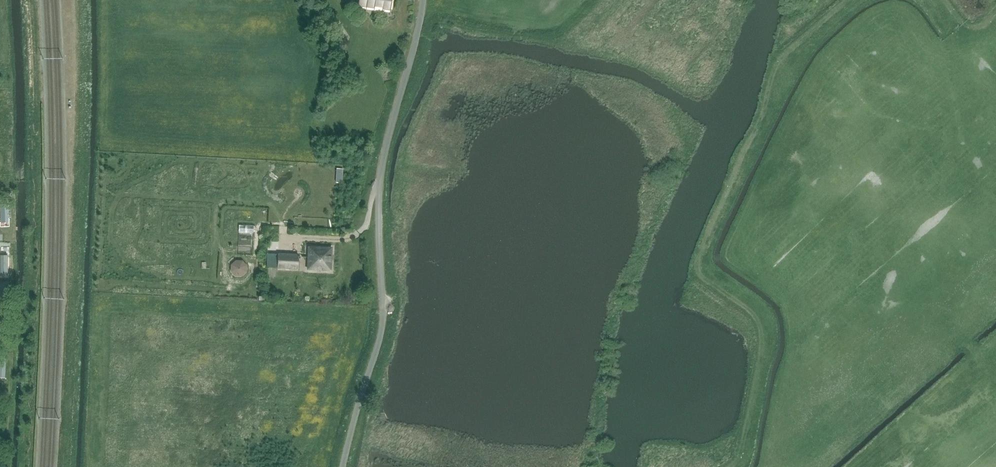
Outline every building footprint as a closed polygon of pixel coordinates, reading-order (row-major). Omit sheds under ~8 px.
[(392,0),(359,0),(358,6),(374,8),(374,14),(382,15),(383,9),(391,10),(392,0)] [(331,271),(332,249),(310,248),(309,270),(331,271)] [(299,254),(278,253),(277,269),(298,270),(299,254)]
